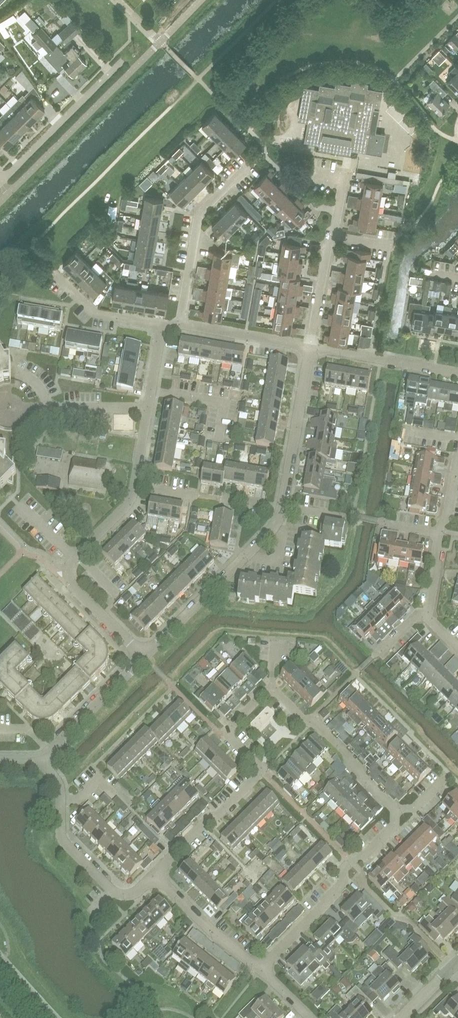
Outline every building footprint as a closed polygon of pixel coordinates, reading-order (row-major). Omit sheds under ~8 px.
[(79,51),(73,44),(69,40),(81,29),(73,20),(59,33),(63,38),(59,41),(67,49),(63,53),(80,69),(86,64),(76,53),(79,51)] [(56,44),(40,27),(33,34),(49,51),(56,44)] [(455,34),(448,41),(456,49),(457,46),(457,31),(455,34)] [(80,69),(63,53),(56,44),(49,51),(44,55),(58,71),(64,66),(73,76),(80,69)] [(440,52),(435,57),(441,63),(446,57),(440,52)] [(456,65),(449,72),(453,76),(446,83),(457,95),(457,66),(456,65)] [(440,115),(449,105),(442,97),(447,92),(433,79),(428,84),(433,88),(428,93),(432,97),(427,102),(440,115)] [(375,132),(379,110),(374,109),(374,105),(380,106),(382,90),(367,88),(368,83),(352,80),(351,85),(336,82),(335,87),(320,84),(319,89),(304,86),(298,119),(308,121),(305,141),(320,143),(319,148),(350,153),(351,149),(381,154),(385,134),(375,132)] [(33,86),(23,96),(22,94),(18,98),(23,104),(36,117),(44,109),(37,102),(41,97),(33,86)] [(23,104),(18,98),(10,106),(30,126),(31,125),(32,122),(31,122),(36,117),(23,104)] [(30,126),(10,106),(3,114),(21,132),(26,127),(29,127),(30,126)] [(210,133),(223,120),(215,112),(202,125),(210,133)] [(3,114),(0,116),(0,126),(15,141),(16,140),(16,137),(21,132),(3,114)] [(218,140),(230,128),(223,120),(210,133),(218,140)] [(15,141),(0,126),(0,144),(1,143),(5,147),(11,142),(11,143),(13,142),(15,141)] [(225,148),(238,135),(230,128),(218,140),(225,148)] [(246,143),(238,135),(225,148),(233,156),(246,143)] [(201,161),(194,169),(206,182),(214,174),(201,161)] [(218,166),(217,164),(213,168),(218,173),(223,168),(219,164),(218,166)] [(206,182),(194,169),(186,176),(199,189),(206,182)] [(262,194),(274,182),(270,178),(274,174),(270,170),(254,186),(262,194)] [(199,189),(186,176),(178,184),(191,197),(199,189)] [(365,186),(364,192),(381,195),(383,184),(361,180),(360,186),(365,186)] [(269,202),(285,186),(282,182),(278,186),(274,182),(262,194),(269,202)] [(191,197),(178,184),(170,192),(183,205),(191,197)] [(277,209),(290,197),(286,193),(289,189),(285,186),(269,202),(277,209)] [(379,206),(381,195),(364,192),(363,198),(358,197),(357,202),(379,206)] [(237,199),(247,209),(251,205),(241,195),(237,199)] [(146,196),(144,207),(162,210),(163,200),(146,196)] [(285,217),(301,201),(297,198),(294,201),(290,197),(277,209),(285,217)] [(304,205),(301,201),(285,217),(282,220),(288,226),(291,226),(293,225),(297,229),(305,221),(301,217),(305,212),(301,208),(304,205)] [(236,202),(228,210),(240,223),(248,215),(236,202)] [(402,216),(378,212),(379,206),(357,202),(356,207),(361,208),(360,213),(377,216),(394,219),(401,220),(402,216)] [(259,212),(251,205),(247,209),(254,217),(259,212)] [(160,221),(162,210),(144,207),(142,218),(160,221)] [(240,223),(228,210),(220,218),(233,230),(240,223)] [(263,216),(259,212),(254,217),(258,221),(263,216)] [(376,227),(377,216),(360,213),(359,219),(354,218),(353,223),(361,225),(359,231),(377,234),(378,228),(376,227)] [(158,232),(160,221),(142,218),(140,229),(158,232)] [(233,230),(220,218),(212,225),(225,238),(233,230)] [(266,228),(270,232),(274,228),(270,224),(266,228)] [(278,231),(274,228),(270,232),(273,236),(278,231)] [(156,242),(158,232),(140,229),(138,239),(156,242)] [(257,231),(253,235),(258,240),(262,236),(257,231)] [(305,251),(306,246),(301,245),(302,236),(291,234),(289,234),(287,242),(283,242),(281,253),(299,256),(300,250),(305,251)] [(218,245),(223,239),(220,236),(215,241),(218,245)] [(154,253),(156,242),(138,239),(136,250),(154,253)] [(239,261),(240,253),(235,252),(236,249),(226,247),(221,246),(220,252),(210,251),(209,256),(214,257),(213,262),(230,265),(231,260),(239,261)] [(370,259),(371,253),(350,249),(349,255),(344,254),(344,260),(348,261),(347,266),(365,269),(367,258),(370,259)] [(152,264),(154,253),(136,250),(134,261),(152,264)] [(71,272),(83,259),(76,251),(63,264),(71,272)] [(298,261),(299,256),(281,253),(280,263),(302,267),(303,262),(298,261)] [(78,279),(91,267),(83,259),(71,272),(78,279)] [(229,276),(230,265),(213,262),(212,268),(207,267),(206,272),(229,276)] [(301,272),(302,267),(280,263),(278,274),(282,275),(283,275),(295,277),(296,271),(301,272)] [(341,276),(363,280),(365,269),(347,266),(346,272),(342,271),(341,276)] [(86,287),(99,274),(91,267),(78,279),(86,287)] [(227,287),(229,276),(206,272),(205,277),(210,278),(209,284),(227,287)] [(300,277),(295,277),(283,275),(282,275),(278,274),(273,273),(272,279),(281,280),(281,285),(303,289),(304,284),(299,283),(300,277)] [(107,282),(99,274),(86,287),(94,295),(107,282)] [(356,290),(361,291),(363,280),(341,276),(340,281),(345,282),(344,287),(343,287),(356,290)] [(422,288),(429,289),(430,279),(420,278),(419,284),(422,284),(422,288)] [(440,290),(441,281),(434,280),(432,289),(440,290)] [(452,283),(441,281),(440,290),(450,292),(452,283)] [(225,297),(227,287),(209,284),(208,289),(203,289),(203,294),(229,298),(225,297)] [(123,304),(126,287),(115,285),(112,303),(123,304)] [(302,294),(303,289),(281,285),(279,296),(296,299),(297,293),(302,294)] [(332,296),(354,300),(356,290),(343,287),(339,286),(338,292),(333,291),(332,296)] [(134,306),(137,289),(126,287),(123,304),(134,306)] [(144,308),(147,290),(137,289),(134,306),(144,308)] [(155,310),(158,292),(147,290),(144,308),(155,310)] [(250,302),(252,291),(245,290),(244,301),(250,302)] [(169,294),(158,292),(155,310),(166,312),(169,294)] [(432,293),(429,303),(437,305),(440,296),(432,293)] [(227,309),(229,298),(203,294),(202,299),(206,299),(206,305),(223,308),(227,309)] [(295,305),(296,299),(279,296),(277,307),(299,311),(300,306),(295,305)] [(335,308),(353,311),(354,300),(332,296),(331,301),(336,302),(335,308)] [(248,312),(249,307),(250,302),(244,301),(242,311),(248,312)] [(422,329),(426,304),(411,302),(408,317),(413,318),(411,327),(422,329)] [(436,313),(435,313),(429,312),(430,305),(426,304),(422,329),(433,331),(433,328),(436,313)] [(221,319),(223,308),(206,305),(205,311),(200,310),(199,315),(221,319)] [(444,330),(448,306),(444,305),(443,312),(436,311),(435,313),(436,313),(433,328),(444,330)] [(454,332),(457,315),(451,314),(452,306),(448,306),(444,330),(454,332)] [(28,326),(31,308),(25,307),(24,309),(21,308),(20,308),(17,323),(18,323),(22,324),(21,325),(28,326)] [(298,316),(299,311),(277,307),(275,317),(292,320),(293,315),(298,316)] [(39,328),(42,310),(31,308),(28,326),(39,328)] [(328,318),(351,322),(353,311),(335,308),(334,314),(329,313),(328,318)] [(49,330),(53,312),(42,310),(39,328),(49,330)] [(59,313),(53,312),(49,330),(56,331),(56,330),(60,331),(63,315),(59,315),(59,313)] [(291,326),(292,320),(275,317),(273,328),(295,332),(296,327),(291,326)] [(331,329),(349,332),(351,322),(328,318),(328,323),(332,324),(331,329)] [(325,339),(347,343),(349,332),(331,329),(330,335),(326,334),(325,339)] [(77,352),(80,336),(68,334),(66,348),(64,347),(62,358),(68,359),(70,351),(77,352)] [(370,347),(371,341),(372,336),(365,335),(361,335),(359,345),(370,347)] [(87,358),(91,338),(80,336),(77,352),(85,353),(84,356),(85,358),(87,358)] [(102,340),(91,338),(87,358),(91,359),(92,354),(100,356),(102,340)] [(189,358),(192,341),(181,339),(178,356),(189,358)] [(200,360),(203,343),(192,341),(189,358),(200,360)] [(139,358),(141,346),(120,343),(118,354),(139,358)] [(211,362),(214,345),(203,343),(200,360),(211,362)] [(221,364),(224,346),(214,345),(211,362),(221,364)] [(232,366),(235,348),(224,346),(221,364),(232,366)] [(246,350),(235,348),(232,366),(243,368),(246,350)] [(2,383),(4,382),(6,382),(8,382),(11,382),(11,361),(9,361),(5,361),(0,352),(1,351),(0,349),(0,384),(2,383)] [(137,369),(139,358),(118,354),(117,356),(119,358),(122,359),(121,366),(137,369)] [(271,358),(269,369),(287,372),(288,361),(271,358)] [(135,380),(137,369),(121,366),(119,373),(116,373),(115,377),(135,380)] [(336,387),(339,370),(328,368),(325,385),(336,387)] [(285,383),(287,372),(269,369),(267,380),(285,383)] [(346,389),(349,371),(339,370),(336,387),(346,389)] [(357,391),(360,373),(349,371),(346,389),(357,391)] [(95,380),(96,374),(85,372),(85,374),(84,379),(95,381),(95,380)] [(371,375),(360,373),(357,391),(368,393),(371,375)] [(133,392),(135,380),(115,377),(114,381),(118,382),(117,389),(133,392)] [(416,404),(420,380),(409,378),(406,395),(413,396),(412,404),(409,403),(405,424),(412,425),(416,404)] [(283,394),(285,383),(267,380),(265,391),(283,394)] [(431,384),(431,382),(420,380),(416,404),(427,406),(428,399),(431,384)] [(441,386),(431,384),(428,399),(427,406),(426,408),(430,409),(432,402),(438,403),(441,386)] [(447,412),(452,388),(441,386),(438,403),(445,404),(443,411),(447,412)] [(452,388),(447,412),(452,413),(453,406),(457,407),(457,389),(452,388)] [(281,404),(283,394),(265,391),(263,401),(281,404)] [(279,415),(281,404),(263,401),(262,412),(279,415)] [(166,403),(164,414),(181,417),(183,406),(166,403)] [(312,419),(311,424),(336,428),(338,417),(327,415),(327,412),(319,411),(318,414),(321,415),(320,421),(312,419)] [(277,426),(279,415),(262,412),(260,422),(277,426)] [(180,428),(181,417),(164,414),(162,425),(180,428)] [(275,436),(277,426),(260,422),(258,433),(275,436)] [(334,439),(336,428),(311,424),(310,428),(319,430),(317,436),(334,439)] [(178,439),(180,428),(162,425),(160,436),(178,439)] [(0,478),(1,478),(3,478),(5,478),(6,479),(7,480),(9,482),(10,482),(12,483),(13,483),(13,485),(13,476),(16,473),(13,470),(13,432),(11,432),(9,432),(7,432),(4,432),(2,431),(0,430),(0,478)] [(273,447),(275,436),(258,433),(256,444),(273,447)] [(176,449),(178,439),(160,436),(158,446),(176,449)] [(332,449),(334,439),(317,436),(316,442),(308,440),(307,445),(332,449)] [(186,449),(187,438),(179,437),(178,448),(186,449)] [(330,460),(332,449),(307,445),(307,450),(315,451),(314,457),(330,460)] [(174,460),(176,449),(158,446),(156,457),(174,460)] [(261,455),(262,448),(251,446),(250,455),(254,456),(256,454),(261,455)] [(38,447),(36,458),(62,462),(64,451),(38,447)] [(403,455),(394,453),(392,461),(401,463),(403,455)] [(255,455),(254,463),(262,463),(263,456),(255,455)] [(417,455),(415,466),(433,469),(434,463),(444,465),(445,460),(417,455)] [(337,461),(332,460),(330,460),(314,457),(310,456),(308,467),(325,470),(326,464),(336,466),(337,461)] [(172,471),(174,460),(156,457),(155,468),(172,471)] [(102,489),(107,461),(99,460),(98,462),(74,458),(69,484),(102,489)] [(193,471),(193,463),(183,462),(183,470),(193,471)] [(234,484),(237,467),(226,465),(225,469),(224,482),(234,484)] [(212,485),(215,468),(204,466),(201,483),(212,485)] [(432,475),(433,469),(415,466),(414,477),(441,481),(442,477),(432,475)] [(245,486),(248,468),(237,467),(234,484),(245,486)] [(323,476),(325,470),(308,467),(306,477),(323,481),(332,482),(334,483),(335,478),(323,476)] [(224,482),(225,469),(215,468),(212,485),(223,487),(224,482)] [(255,488),(258,470),(248,468),(245,486),(255,488)] [(269,472),(258,470),(255,488),(266,490),(269,472)] [(61,480),(38,476),(36,486),(59,490),(61,480)] [(330,490),(332,482),(323,481),(306,477),(304,489),(314,490),(313,493),(313,496),(336,500),(337,495),(334,491),(330,490)] [(440,486),(441,481),(414,477),(412,487),(430,490),(431,484),(440,486)] [(429,496),(430,490),(412,487),(410,498),(438,503),(438,498),(429,496)] [(437,507),(438,503),(410,498),(408,509),(410,509),(409,513),(419,515),(420,511),(426,512),(427,506),(437,507)] [(159,519),(162,501),(151,499),(148,517),(159,519)] [(169,521),(172,503),(162,501),(159,519),(169,521)] [(183,505),(172,503),(169,521),(180,522),(183,505)] [(216,512),(214,523),(231,526),(233,515),(216,512)] [(133,523),(125,530),(138,543),(146,535),(133,523)] [(230,537),(231,526),(214,523),(213,529),(208,528),(207,533),(230,537)] [(341,548),(345,526),(325,523),(324,529),(322,529),(320,535),(323,536),(322,542),(323,542),(322,545),(341,548)] [(138,543),(125,530),(118,538),(130,551),(138,543)] [(389,560),(393,533),(389,532),(387,542),(381,541),(378,559),(389,560)] [(228,548),(230,537),(207,533),(212,534),(210,545),(228,548)] [(398,567),(402,544),(396,543),(398,534),(393,533),(389,560),(398,562),(397,567),(398,567)] [(410,564),(415,537),(410,536),(408,546),(402,544),(398,567),(399,567),(400,562),(410,564)] [(418,547),(419,537),(415,537),(410,564),(409,572),(414,573),(416,565),(421,566),(421,565),(426,566),(428,550),(424,550),(424,548),(418,547)] [(130,551),(118,538),(110,546),(123,558),(130,551)] [(182,538),(178,542),(183,546),(186,543),(182,538)] [(319,564),(322,545),(323,542),(322,542),(303,539),(302,545),(299,545),(298,551),(301,552),(299,560),(319,564)] [(123,558),(110,546),(102,553),(115,566),(123,558)] [(175,554),(170,549),(167,553),(172,557),(175,554)] [(201,549),(194,557),(206,570),(214,562),(201,549)] [(154,552),(150,556),(155,560),(158,557),(154,552)] [(206,570),(194,557),(186,565),(198,577),(206,570)] [(315,585),(319,564),(299,560),(298,567),(295,566),(294,572),(297,573),(296,580),(295,582),(315,585)] [(160,569),(155,564),(152,568),(156,572),(160,569)] [(198,577),(186,565),(178,572),(191,585),(198,577)] [(191,585),(178,572),(171,580),(183,593),(191,585)] [(32,601),(46,586),(37,577),(23,592),(32,601)] [(263,583),(262,583),(256,582),(257,579),(251,578),(250,580),(241,579),(238,599),(260,602),(260,599),(263,583)] [(281,603),(285,583),(278,582),(279,579),(273,578),(272,581),(263,580),(262,583),(263,583),(260,599),(281,603)] [(313,596),(315,585),(295,582),(296,580),(288,578),(288,584),(285,583),(281,603),(292,605),(294,593),(313,596)] [(183,593),(171,580),(163,588),(176,600),(183,593)] [(62,602),(46,586),(32,601),(48,616),(62,602)] [(176,600),(163,588),(155,595),(168,608),(176,600)] [(421,596),(421,591),(406,588),(404,598),(411,605),(421,596)] [(391,589),(383,597),(396,610),(400,605),(407,612),(411,609),(391,589)] [(129,599),(124,595),(121,598),(126,603),(129,599)] [(168,608),(155,595),(148,603),(160,615),(168,608)] [(391,614),(396,610),(383,597),(375,604),(395,624),(399,621),(391,614)] [(395,624),(375,604),(372,601),(365,609),(368,612),(380,625),(385,621),(392,628),(395,624)] [(77,617),(62,602),(48,616),(62,631),(77,617)] [(11,622),(20,612),(11,603),(2,613),(11,622)] [(160,615),(148,603),(140,610),(153,623),(160,615)] [(153,623),(140,610),(132,618),(145,631),(153,623)] [(376,629),(380,625),(368,612),(360,620),(380,640),(382,642),(385,638),(376,629)] [(22,633),(31,623),(22,614),(13,624),(22,633)] [(92,633),(77,617),(62,631),(78,647),(92,633)] [(380,640),(360,620),(352,627),(351,627),(349,629),(361,642),(364,639),(365,640),(370,636),(377,643),(380,640)] [(31,642),(40,632),(33,625),(24,635),(31,642)] [(105,646),(104,644),(92,633),(78,647),(88,657),(109,657),(109,654),(108,651),(107,649),(105,646)] [(411,665),(425,651),(418,643),(414,647),(411,644),(408,648),(406,646),(401,651),(405,655),(404,657),(411,665)] [(1,661),(0,662),(0,674),(16,674),(30,660),(16,646),(1,661)] [(419,672),(437,653),(433,649),(428,654),(425,651),(411,665),(419,672)] [(311,660),(317,655),(314,652),(309,658),(311,660)] [(426,679),(440,665),(437,662),(442,658),(437,653),(419,672),(426,679)] [(245,654),(237,662),(258,683),(262,679),(253,671),(258,667),(245,654)] [(320,658),(317,655),(311,660),(314,663),(320,658)] [(109,660),(109,657),(88,657),(76,668),(91,683),(104,670),(105,668),(107,665),(108,663),(109,660)] [(288,684),(305,667),(297,660),(293,664),(293,663),(280,676),(288,684)] [(258,683),(237,662),(230,670),(242,682),(246,678),(255,686),(258,683)] [(433,687),(452,668),(448,664),(443,669),(440,665),(426,679),(433,687)] [(242,682),(230,670),(225,665),(218,673),(235,690),(243,698),(247,695),(238,686),(242,682)] [(296,691),(312,675),(305,667),(288,684),(296,691)] [(71,702),(91,683),(76,668),(57,688),(71,702)] [(327,676),(332,670),(330,668),(324,673),(327,676)] [(441,694),(455,680),(452,677),(456,672),(452,668),(433,687),(441,694)] [(335,673),(332,670),(327,676),(329,679),(335,673)] [(235,690),(218,673),(210,680),(214,685),(227,697),(231,693),(239,702),(243,698),(235,690)] [(16,674),(0,674),(0,686),(1,687),(18,704),(32,690),(16,674)] [(303,699),(316,686),(320,682),(312,675),(296,691),(303,699)] [(457,692),(457,683),(455,680),(441,694),(448,702),(457,692)] [(227,697),(214,685),(207,692),(219,705),(222,708),(228,713),(231,710),(223,701),(227,697)] [(303,699),(311,707),(327,691),(324,687),(320,691),(316,686),(303,699)] [(347,707),(359,695),(352,687),(339,699),(347,707)] [(56,717),(71,702),(57,688),(43,701),(43,722),(46,722),(49,721),(52,720),(54,719),(56,717)] [(219,705),(207,692),(203,688),(195,696),(212,713),(219,705)] [(43,722),(43,701),(32,690),(18,704),(30,717),(32,718),(35,720),(37,721),(40,722),(43,722)] [(457,707),(457,692),(448,702),(456,709),(457,707)] [(354,715),(367,702),(359,695),(347,707),(351,711),(347,715),(351,718),(354,715)] [(180,702),(172,710),(184,722),(192,714),(180,702)] [(362,723),(375,710),(367,702),(354,715),(351,719),(354,722),(358,718),(362,723)] [(228,713),(222,708),(219,711),(224,717),(228,713)] [(324,720),(330,714),(325,709),(319,715),(324,720)] [(184,722),(172,710),(164,717),(176,730),(184,722)] [(367,733),(382,717),(375,710),(362,723),(366,727),(363,730),(367,733)] [(176,730),(164,717),(157,725),(169,737),(176,730)] [(377,738),(390,725),(382,717),(367,733),(374,741),(375,740),(377,738)] [(353,734),(358,729),(352,723),(347,728),(353,734)] [(337,733),(343,727),(340,724),(334,730),(337,733)] [(169,737),(157,725),(149,733),(158,742),(161,745),(169,737)] [(400,739),(396,735),(398,733),(390,725),(377,738),(375,740),(387,752),(400,739)] [(339,735),(345,730),(343,727),(337,733),(339,735)] [(158,742),(149,733),(146,729),(138,737),(150,749),(158,742)] [(352,748),(362,738),(359,735),(349,745),(352,748)] [(314,736),(307,744),(320,757),(328,749),(314,736)] [(150,749),(138,737),(131,745),(142,757),(150,749)] [(355,751),(361,745),(358,742),(362,738),(352,748),(355,751)] [(203,759),(215,747),(207,739),(195,751),(203,759)] [(395,760),(408,747),(400,739),(387,752),(384,755),(388,759),(391,756),(395,760)] [(320,757),(307,744),(299,751),(312,764),(320,757)] [(142,757),(131,745),(123,752),(135,764),(142,757)] [(210,766),(222,755),(215,747),(203,759),(210,766)] [(400,771),(415,755),(408,747),(395,760),(399,764),(396,767),(400,771)] [(312,764),(299,751),(292,759),(293,760),(305,772),(306,773),(309,776),(317,769),(312,764)] [(135,764),(123,752),(115,760),(127,772),(135,764)] [(218,774),(230,762),(222,755),(210,766),(218,774)] [(367,763),(373,758),(370,755),(365,761),(367,763)] [(410,775),(423,763),(415,755),(400,771),(403,774),(406,771),(410,775)] [(127,772),(115,760),(107,768),(119,780),(127,772)] [(293,760),(286,767),(299,781),(306,773),(305,772),(293,760)] [(238,770),(230,762),(218,774),(226,782),(238,770)] [(332,769),(335,772),(332,776),(336,780),(345,771),(346,770),(339,762),(332,769)] [(431,770),(423,763),(410,775),(415,780),(412,783),(415,786),(431,770)] [(379,766),(376,764),(368,771),(371,774),(379,766)] [(292,788),(299,781),(286,767),(278,775),(288,785),(284,789),(295,800),(299,796),(292,788)] [(174,782),(180,779),(176,772),(170,776),(174,782)] [(384,787),(391,779),(389,776),(381,784),(384,787)] [(331,800),(350,781),(346,778),(339,785),(335,781),(333,783),(323,793),(331,800)] [(394,782),(391,779),(384,787),(386,789),(394,782)] [(185,781),(178,789),(191,803),(199,795),(185,781)] [(350,796),(346,792),(353,785),(350,781),(331,800),(338,808),(350,796)] [(326,786),(322,782),(318,785),(323,790),(326,786)] [(420,782),(416,786),(422,793),(426,790),(420,782)] [(407,794),(399,787),(391,794),(399,802),(407,794)] [(191,803),(178,789),(170,797),(183,810),(191,803)] [(268,792),(260,799),(272,811),(280,804),(268,792)] [(346,815),(365,796),(361,793),(354,800),(350,796),(338,808),(346,815)] [(457,805),(457,796),(455,793),(442,805),(447,810),(442,814),(445,818),(457,805)] [(365,811),(361,807),(368,800),(365,796),(346,815),(353,823),(365,811)] [(120,809),(125,805),(117,797),(113,802),(117,806),(113,810),(116,814),(120,810),(120,809)] [(183,810),(170,797),(162,804),(176,818),(183,810)] [(209,805),(203,799),(200,803),(205,808),(206,808),(209,805)] [(272,811),(260,799),(252,807),(264,819),(272,811)] [(176,818),(162,804),(159,801),(151,809),(155,812),(168,826),(176,818)] [(76,823),(82,829),(82,828),(84,830),(97,817),(90,810),(93,806),(89,802),(79,812),(83,816),(76,823)] [(457,821),(457,805),(445,818),(446,818),(444,819),(446,821),(449,821),(451,819),(455,824),(457,821)] [(264,819),(252,807),(245,815),(257,827),(264,819)] [(361,830),(380,811),(376,808),(369,815),(365,811),(353,823),(361,830)] [(196,816),(191,811),(188,815),(193,820),(196,818),(196,816)] [(168,826),(155,812),(147,820),(153,826),(151,828),(158,836),(160,833),(168,826)] [(332,829),(324,822),(316,814),(313,818),(320,826),(328,833),(332,829)] [(193,820),(188,815),(184,818),(189,823),(191,823),(193,820)] [(257,827),(245,815),(237,822),(249,834),(257,827)] [(432,831),(437,826),(427,816),(422,821),(432,831)] [(91,839),(105,825),(97,817),(84,830),(86,832),(86,833),(91,839)] [(136,825),(140,820),(137,817),(132,821),(136,825)] [(144,824),(140,820),(136,825),(139,829),(144,824)] [(249,834),(237,822),(229,830),(241,842),(249,834)] [(99,846),(112,833),(105,825),(91,839),(97,844),(99,846)] [(425,826),(417,834),(434,851),(437,848),(432,843),(437,839),(425,826)] [(445,834),(437,826),(432,831),(440,839),(445,834)] [(181,831),(176,827),(172,830),(178,836),(181,833),(181,831)] [(175,838),(178,836),(172,830),(169,833),(174,838),(175,838)] [(241,842),(229,830),(221,838),(233,850),(241,842)] [(107,854),(120,840),(112,833),(99,846),(102,848),(101,848),(107,854)] [(434,851),(417,834),(409,842),(421,854),(425,858),(430,854),(433,858),(437,854),(434,851)] [(146,845),(150,841),(147,837),(142,842),(146,845)] [(336,841),(342,847),(347,843),(340,837),(336,841)] [(446,848),(450,844),(445,839),(441,843),(446,848)] [(115,861),(128,848),(120,840),(107,854),(112,859),(113,859),(115,861)] [(320,842),(312,850),(324,862),(332,854),(320,842)] [(417,858),(421,854),(409,842),(401,849),(418,867),(422,863),(417,858)] [(122,869),(135,856),(128,848),(115,861),(117,863),(116,864),(122,869)] [(272,856),(279,862),(286,854),(280,848),(279,849),(275,853),(272,856)] [(401,849),(394,857),(404,867),(406,870),(410,865),(415,870),(418,867),(401,849)] [(324,862),(312,850),(305,858),(317,870),(324,862)] [(394,857),(392,855),(384,863),(401,880),(404,876),(400,872),(404,867),(394,857)] [(143,863),(135,856),(122,869),(128,875),(128,874),(130,876),(140,866),(144,870),(153,862),(148,857),(143,863)] [(317,870),(305,858),(297,865),(309,877),(317,870)] [(187,879),(199,867),(191,860),(179,872),(187,879)] [(401,880),(384,863),(376,870),(389,883),(393,878),(398,883),(401,880)] [(309,877),(297,865),(290,873),(302,885),(309,877)] [(195,887),(207,875),(199,867),(187,879),(195,887)] [(389,883),(376,870),(368,878),(381,890),(385,895),(389,890),(394,895),(397,891),(389,883)] [(302,885),(290,873),(282,881),(294,893),(302,885)] [(202,895),(214,883),(207,875),(195,887),(202,895)] [(210,902),(222,890),(214,883),(202,895),(210,902)] [(281,887),(273,895),(287,909),(295,901),(281,887)] [(218,910),(229,899),(230,898),(222,890),(210,902),(218,910)] [(244,892),(238,897),(243,903),(250,898),(244,892)] [(366,894),(361,898),(358,894),(356,896),(355,894),(349,900),(351,901),(349,903),(362,915),(367,920),(372,915),(376,918),(383,911),(366,894)] [(287,909),(273,895),(266,903),(279,916),(287,909)] [(408,902),(405,899),(402,896),(396,902),(402,908),(408,902)] [(172,911),(160,899),(159,898),(153,903),(153,904),(151,906),(164,919),(172,911)] [(457,907),(447,898),(438,908),(445,915),(441,919),(453,932),(457,927),(457,908),(457,907)] [(279,916),(266,903),(258,911),(271,924),(279,916)] [(354,923),(362,915),(349,903),(341,911),(350,920),(345,925),(354,934),(359,929),(354,923)] [(302,914),(305,911),(298,905),(295,907),(295,909),(300,914),(302,914)] [(164,919),(151,906),(149,908),(143,913),(156,927),(164,919)] [(271,924),(258,911),(250,918),(264,932),(271,924)] [(156,927),(143,913),(137,919),(138,919),(136,921),(149,934),(156,927)] [(453,932),(441,919),(437,924),(429,916),(419,926),(435,943),(441,937),(444,941),(453,932)] [(285,917),(283,920),(289,926),(292,924),(292,922),(287,917),(285,917)] [(264,932),(250,918),(243,926),(258,942),(263,937),(263,935),(262,934),(264,932)] [(181,929),(178,933),(183,937),(193,924),(188,919),(180,929),(181,929)] [(286,929),(289,926),(283,920),(280,923),(280,924),(285,929),(286,929)] [(149,934),(136,921),(134,923),(133,923),(128,928),(141,942),(145,938),(149,943),(153,939),(149,934)] [(354,934),(345,925),(343,928),(342,927),(340,927),(338,929),(331,921),(322,930),(335,942),(340,937),(345,942),(354,934)] [(141,942),(128,928),(122,934),(123,934),(121,937),(133,949),(141,942)] [(193,929),(189,935),(192,937),(192,938),(197,933),(196,931),(193,929)] [(314,938),(318,942),(314,946),(331,963),(335,960),(335,953),(329,947),(335,942),(322,930),(321,931),(320,930),(314,935),(315,937),(314,938)] [(176,946),(181,940),(183,937),(178,933),(171,942),(176,946)] [(270,933),(267,935),(274,942),(276,939),(276,938),(271,933),(270,933)] [(274,942),(267,935),(265,938),(265,939),(270,944),(271,944),(274,942)] [(431,952),(423,944),(414,935),(410,940),(411,941),(408,944),(412,948),(407,953),(419,965),(421,964),(422,966),(428,960),(427,958),(428,957),(426,956),(431,952)] [(133,949),(121,937),(118,939),(118,938),(112,944),(126,957),(133,949)] [(178,967),(193,947),(185,940),(173,955),(182,962),(178,967)] [(206,949),(211,942),(208,940),(206,940),(202,946),(202,947),(203,946),(206,949)] [(184,977),(190,968),(202,953),(193,947),(178,967),(184,972),(182,974),(182,976),(184,977)] [(411,974),(419,965),(407,953),(402,958),(391,947),(383,954),(398,969),(402,965),(411,974)] [(330,966),(314,950),(310,954),(304,948),(296,956),(308,969),(313,974),(321,966),(326,970),(330,966)] [(163,960),(166,958),(169,955),(164,950),(161,953),(160,955),(160,957),(163,960)] [(199,975),(210,960),(202,953),(190,968),(199,975)] [(223,962),(227,956),(225,953),(223,954),(219,959),(219,960),(220,960),(223,962)] [(313,974),(308,969),(296,956),(287,965),(296,974),(292,978),(301,987),(308,979),(313,974)] [(207,982),(219,967),(210,960),(199,975),(207,982)] [(386,964),(382,968),(381,967),(378,967),(371,974),(391,994),(392,993),(394,994),(400,988),(398,987),(399,986),(390,977),(395,972),(386,964)] [(216,988),(227,973),(219,967),(207,982),(204,985),(213,992),(216,988)] [(236,973),(237,973),(240,975),(245,969),(242,967),(240,967),(236,973)] [(236,980),(227,973),(216,988),(224,995),(236,980)] [(346,974),(338,981),(347,991),(355,984),(346,974)] [(391,994),(371,974),(378,982),(370,990),(365,985),(359,990),(367,998),(368,999),(374,993),(383,1002),(391,994)] [(192,983),(187,979),(181,987),(187,991),(192,983)] [(319,992),(323,995),(330,988),(327,985),(319,992)] [(359,990),(356,987),(346,997),(354,1005),(350,1009),(358,1017),(367,1017),(372,1013),(362,1003),(367,998),(359,990)] [(457,1014),(457,997),(456,999),(450,994),(432,1012),(436,1017),(441,1012),(446,1017),(449,1014),(454,1017),(457,1014)] [(275,1008),(266,998),(256,1008),(251,1003),(239,1015),(242,1017),(264,1017),(275,1008)] [(350,1009),(345,1014),(337,1006),(328,1015),(330,1017),(358,1017),(350,1009)] [(275,1008),(264,1017),(283,1017),(284,1017),(275,1008)]
